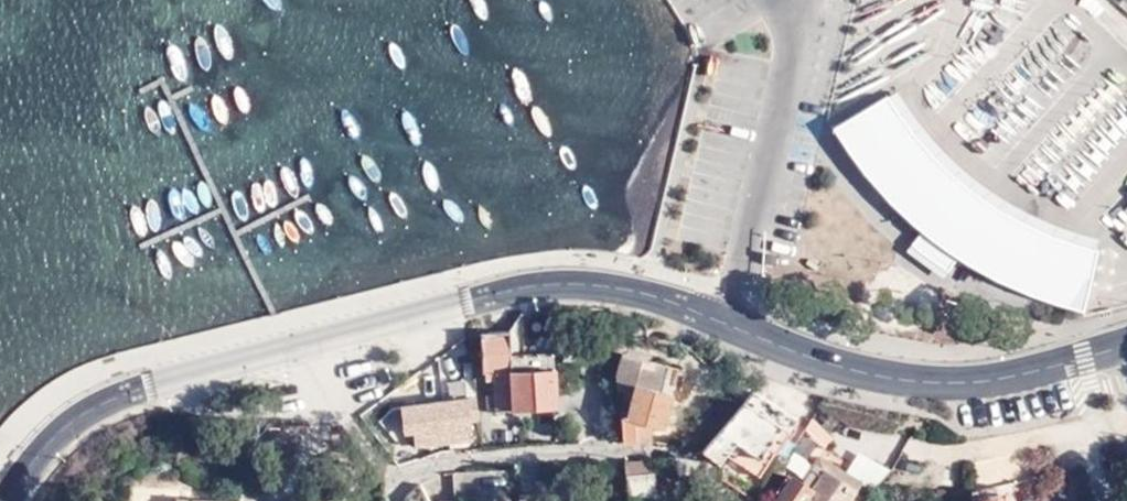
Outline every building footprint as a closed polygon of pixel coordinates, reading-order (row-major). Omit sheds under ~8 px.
[(896,87),(887,93),(919,139),(940,161),(963,182),(1006,212),(1033,226),(1065,240),(1096,249),(1100,238),(1071,229),(1041,217),(1017,204),(975,178),(949,155),(935,142),(918,119),(905,102),(896,87)] [(922,229),(910,244),(946,271),(956,256),(988,275),(1035,296),(1082,310),(1099,249),(1096,249),(1065,240),(1033,226),(1006,212),(963,182),(940,161),(919,139),(887,93),(885,91),(833,126),(853,157),(882,192),(905,216),(922,229)] [(1119,198),(1126,206),(1126,190),(1119,198)] [(946,271),(910,244),(906,250),(941,277),(946,271)] [(808,258),(805,261),(815,268),(818,264),(808,258)] [(525,308),(520,310),(505,330),(480,332),(482,374),(485,374),(485,380),(492,380),(494,412),(556,407),(553,369),(511,372),(511,356),(524,355),(525,308)] [(618,414),(620,440),(648,440),(652,424),(662,426),(671,392),(658,390),(662,379),(673,381),(677,366),(620,351),(616,372),(616,387),(623,389),(621,400),(628,402),(625,417),(618,414)] [(511,372),(553,369),(551,353),(524,355),(511,356),(511,372)] [(751,390),(703,449),(716,460),(724,451),(758,473),(767,459),(761,454),(766,445),(774,449),(796,416),(751,390)] [(474,396),(444,401),(448,433),(471,431),(470,420),(476,420),(474,396)] [(448,433),(444,401),(400,407),(402,431),(410,431),(413,445),(449,442),(448,433)] [(821,466),(827,457),(818,451),(812,460),(821,466)] [(862,478),(827,457),(821,466),(812,460),(800,479),(787,471),(778,483),(781,486),(772,500),(845,500),(862,478)] [(650,458),(623,458),(628,500),(656,498),(653,469),(650,469),(650,458)] [(456,496),(455,474),(441,474),(442,496),(456,496)] [(418,482),(403,498),(404,500),(428,500),(418,482)] [(970,488),(970,500),(998,500),(994,483),(970,488)]
